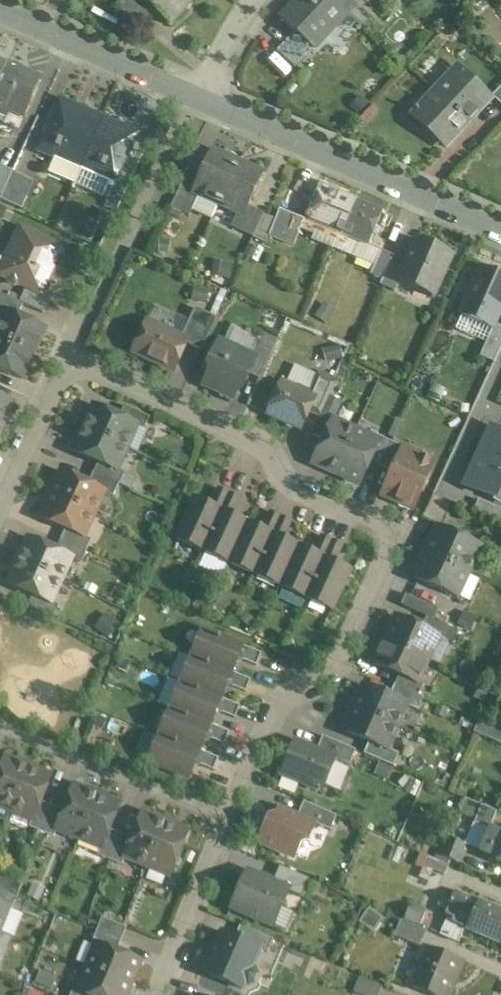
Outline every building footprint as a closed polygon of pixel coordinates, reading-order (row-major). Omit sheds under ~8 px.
[(132,0),(124,0),(117,7),(141,29),(151,18),(132,0)] [(168,23),(190,0),(144,0),(168,23)] [(281,20),(295,33),(287,41),(304,57),(312,49),(313,49),(345,14),(330,0),(299,0),(281,20)] [(351,0),(330,0),(345,14),(349,17),(358,7),(351,0)] [(304,57),(287,41),(277,52),(295,68),(304,57)] [(6,64),(0,79),(0,123),(4,124),(9,112),(23,118),(40,79),(6,64)] [(460,65),(435,92),(468,123),(493,96),(460,65)] [(468,123),(435,92),(414,114),(448,145),(468,123)] [(59,100),(37,150),(80,169),(81,169),(102,120),(59,100)] [(137,135),(102,120),(81,169),(80,169),(73,185),(108,200),(111,193),(115,184),(116,184),(121,171),(137,135)] [(238,162),(212,150),(197,183),(192,194),(198,197),(218,205),(238,162)] [(263,173),(238,162),(218,205),(237,214),(243,217),(248,207),(263,173)] [(0,166),(0,195),(1,196),(12,172),(0,166)] [(121,171),(116,184),(115,184),(111,193),(122,198),(132,176),(121,171)] [(12,172),(1,196),(0,199),(0,200),(21,210),(34,182),(12,172)] [(185,177),(170,208),(189,217),(198,197),(192,194),(197,183),(185,177)] [(356,200),(323,187),(309,221),(339,233),(342,234),(356,200)] [(122,198),(111,193),(108,200),(108,201),(118,206),(122,198)] [(383,211),(356,200),(342,234),(339,233),(337,239),(358,247),(360,241),(369,245),(383,211)] [(264,214),(248,207),(243,217),(237,214),(231,227),(253,238),(264,214)] [(305,219),(279,209),(269,235),(294,245),(305,219)] [(6,260),(0,257),(0,277),(7,280),(9,284),(15,287),(20,285),(26,288),(40,295),(41,294),(51,273),(52,273),(55,266),(54,265),(62,248),(20,229),(6,260)] [(452,254),(417,239),(404,267),(398,282),(399,282),(415,290),(418,284),(433,291),(431,297),(433,297),(452,254)] [(382,250),(371,273),(383,278),(391,261),(394,256),(382,250)] [(404,267),(391,261),(383,278),(380,285),(395,291),(399,282),(398,282),(404,267)] [(460,314),(492,328),(500,309),(500,276),(480,267),(460,314)] [(40,295),(26,288),(19,303),(23,305),(43,314),(50,298),(41,294),(40,295)] [(0,294),(0,310),(4,311),(5,310),(18,316),(23,305),(19,303),(0,294)] [(188,322),(156,307),(149,322),(147,321),(133,352),(174,371),(186,344),(187,341),(181,339),(188,322)] [(216,318),(195,308),(188,322),(181,339),(187,341),(186,344),(201,351),(216,318)] [(5,310),(4,311),(0,321),(0,339),(33,354),(45,329),(18,316),(5,310)] [(0,339),(0,370),(22,380),(33,354),(0,339)] [(274,347),(258,339),(250,356),(256,358),(248,375),(259,380),(274,347)] [(250,356),(219,341),(210,360),(214,362),(204,385),(233,398),(238,387),(242,389),(248,375),(256,358),(250,356)] [(336,384),(317,375),(308,395),(315,398),(309,411),(321,416),(323,411),(336,384)] [(308,395),(282,383),(277,394),(279,400),(271,416),(300,429),(309,411),(315,398),(308,395)] [(0,426),(11,403),(0,398),(0,426)] [(119,418),(93,406),(83,429),(127,449),(137,427),(137,426),(119,418)] [(149,419),(124,407),(119,418),(137,426),(137,427),(144,430),(149,419)] [(335,417),(323,411),(321,416),(312,435),(323,440),(332,420),(333,420),(335,417)] [(333,420),(332,420),(323,440),(312,463),(336,474),(356,431),(333,420)] [(491,427),(478,456),(500,466),(500,431),(491,427)] [(127,449),(83,429),(73,452),(98,463),(116,472),(117,471),(124,474),(128,476),(138,454),(127,449)] [(379,441),(356,431),(336,474),(360,485),(370,462),(380,441),(379,441)] [(380,441),(370,462),(381,466),(392,443),(380,437),(379,441),(380,441)] [(392,443),(381,466),(392,471),(403,448),(404,449),(404,448),(392,443)] [(392,471),(381,495),(414,510),(435,463),(404,449),(403,448),(392,471)] [(478,456),(466,486),(500,500),(500,466),(478,456)] [(116,472),(98,463),(93,474),(119,486),(124,474),(117,471),(116,472)] [(88,485),(61,472),(50,495),(94,515),(104,494),(105,492),(88,485)] [(119,486),(93,474),(88,485),(105,492),(104,494),(113,498),(119,486)] [(128,476),(124,474),(119,486),(130,491),(133,483),(132,478),(128,476)] [(229,494),(218,489),(210,507),(221,512),(229,494)] [(240,499),(229,494),(221,512),(232,517),(240,499)] [(94,515),(50,495),(40,518),(65,530),(84,538),(84,537),(94,515)] [(434,496),(423,518),(433,523),(436,528),(437,527),(441,528),(452,504),(434,496)] [(210,507),(194,500),(176,540),(203,552),(221,512),(210,507)] [(232,517),(221,512),(203,552),(228,564),(247,524),(232,517)] [(281,517),(269,512),(261,530),(272,535),(281,517)] [(292,522),(281,517),(272,535),(283,540),(292,522)] [(261,530),(247,524),(228,564),(254,575),(272,535),(261,530)] [(441,528),(437,527),(436,528),(424,554),(468,574),(481,547),(441,528)] [(84,538),(65,530),(61,541),(86,552),(91,541),(84,537),(84,538)] [(283,540),(272,535),(254,575),(280,587),(298,547),(283,540)] [(321,535),(313,554),(324,559),(332,541),(321,535)] [(56,551),(28,539),(18,562),(62,582),(72,560),(72,559),(56,551)] [(86,552),(61,541),(56,551),(72,559),(72,560),(81,564),(86,552)] [(332,541),(324,559),(335,564),(343,546),(332,541)] [(313,554),(298,547),(280,587),(305,599),(324,559),(313,554)] [(468,574),(424,554),(414,578),(457,598),(468,574)] [(335,564),(324,559),(305,599),(332,611),(350,571),(335,564)] [(62,582),(18,562),(7,585),(33,596),(51,605),(52,603),(62,582)] [(438,610),(406,595),(401,605),(426,618),(433,621),(438,610)] [(51,605),(33,596),(28,607),(53,619),(59,607),(52,603),(51,605)] [(421,628),(396,616),(385,640),(428,660),(439,638),(439,637),(421,628)] [(433,621),(426,618),(421,628),(439,637),(439,638),(453,644),(459,633),(433,621)] [(190,656),(235,674),(247,644),(202,626),(190,656)] [(428,660),(385,640),(374,664),(399,676),(417,684),(418,683),(428,660)] [(180,683),(224,700),(235,674),(190,656),(180,683)] [(417,684),(399,676),(394,686),(418,696),(423,686),(418,683),(417,684)] [(169,709),(213,727),(224,700),(180,683),(169,709)] [(389,697),(363,686),(353,709),(397,728),(407,707),(407,705),(389,697)] [(418,696),(394,686),(389,697),(407,705),(407,707),(417,711),(423,698),(418,696)] [(158,736),(202,754),(213,727),(169,709),(158,736)] [(397,728),(353,709),(343,732),(369,743),(387,751),(388,750),(397,728)] [(480,718),(474,733),(500,745),(500,727),(480,718)] [(318,753),(341,763),(349,766),(357,746),(326,733),(318,753)] [(202,754),(158,736),(147,764),(191,782),(202,754)] [(387,751),(369,743),(364,755),(393,768),(398,755),(388,750),(387,751)] [(318,753),(296,744),(281,779),(326,798),(341,763),(318,753)] [(5,758),(0,770),(0,808),(10,812),(28,768),(5,758)] [(28,768),(10,812),(32,821),(33,821),(41,803),(51,777),(28,768)] [(97,796),(73,786),(63,812),(55,831),(56,831),(78,840),(97,796)] [(97,796),(78,840),(100,849),(102,849),(109,831),(120,805),(97,796)] [(482,808),(464,800),(462,806),(479,814),(482,808)] [(52,807),(41,803),(33,821),(32,821),(29,828),(41,833),(52,807)] [(63,812),(52,807),(41,833),(53,838),(56,831),(55,831),(63,812)] [(496,813),(482,807),(482,808),(479,814),(475,825),(488,830),(489,829),(490,829),(496,813)] [(276,820),(272,819),(259,850),(303,867),(319,830),(279,813),(276,820)] [(165,824),(142,814),(131,840),(124,858),(125,859),(147,868),(165,824)] [(165,824),(147,868),(170,877),(188,833),(165,824)] [(490,829),(489,829),(488,830),(479,852),(498,860),(497,863),(500,865),(500,834),(490,829)] [(109,831),(102,849),(100,849),(97,856),(110,861),(120,836),(109,831)] [(120,836),(110,861),(122,866),(125,859),(124,858),(131,840),(120,836)] [(465,846),(448,838),(440,857),(457,864),(465,846)] [(446,869),(428,861),(424,870),(442,878),(446,869)] [(0,877),(0,892),(17,899),(22,886),(0,877)] [(288,898),(243,880),(230,912),(275,931),(288,898)] [(0,892),(0,905),(9,909),(8,910),(12,911),(17,899),(0,892)] [(479,902),(478,903),(454,892),(451,901),(442,897),(438,907),(447,911),(444,916),(453,920),(451,924),(466,931),(499,946),(500,941),(500,912),(479,902)] [(8,910),(9,909),(0,905),(0,930),(8,910)] [(426,912),(410,905),(404,920),(420,926),(426,912)] [(126,928),(102,919),(97,931),(121,941),(126,928)] [(426,932),(400,921),(394,937),(420,948),(426,932)] [(273,941),(240,927),(235,939),(259,949),(259,950),(267,954),(273,941)] [(121,941),(97,931),(92,944),(95,945),(96,944),(116,952),(121,941)] [(235,939),(222,934),(204,974),(241,990),(244,985),(248,986),(253,984),(256,977),(254,971),(250,970),(259,950),(259,949),(235,939)] [(116,952),(96,944),(95,945),(86,968),(131,986),(140,962),(116,952)] [(424,948),(408,986),(430,994),(450,994),(463,964),(424,948)] [(86,968),(77,991),(76,992),(83,994),(127,994),(131,986),(86,968)] [(360,979),(354,993),(359,994),(379,994),(382,988),(360,979)]
